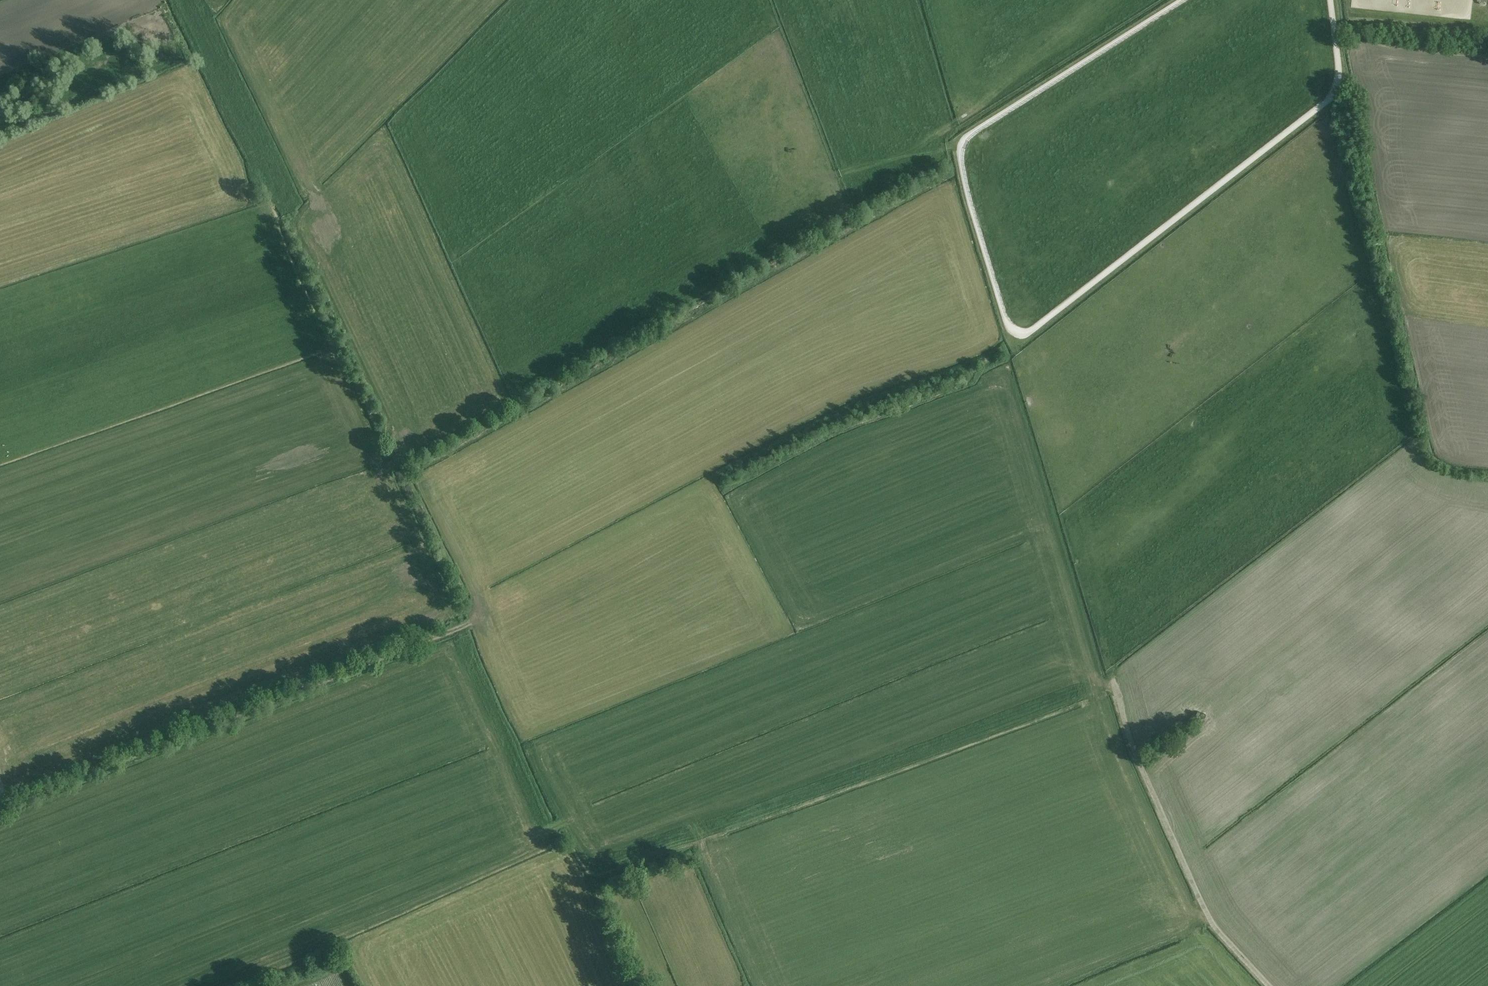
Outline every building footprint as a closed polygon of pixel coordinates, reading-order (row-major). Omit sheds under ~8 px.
[(675,961),(660,968),(663,976),(679,968),(675,961)]
